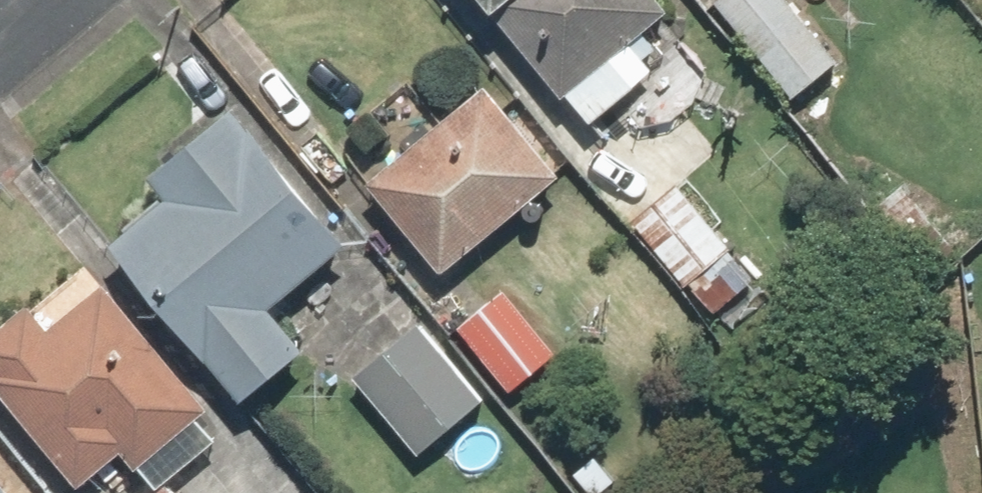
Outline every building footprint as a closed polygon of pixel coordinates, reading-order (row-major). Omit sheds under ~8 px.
[(487,19),(495,13),(564,95),(661,13),(650,0),(471,0),(487,19)] [(704,1),(786,103),(836,62),(786,0),(705,0),(704,1)] [(483,83),(359,185),(437,280),(560,178),(483,83)] [(136,180),(157,203),(99,254),(238,409),(304,349),(270,311),(345,244),(221,104),(136,180)] [(675,188),(628,228),(689,300),(736,259),(675,188)] [(75,492),(122,492),(141,476),(154,490),(211,442),(199,428),(212,417),(79,259),(0,325),(0,404),(75,492)] [(498,288),(451,327),(509,396),(556,356),(498,288)] [(412,321),(346,377),(416,460),(482,404),(412,321)] [(155,492),(173,492),(166,484),(155,492)]
